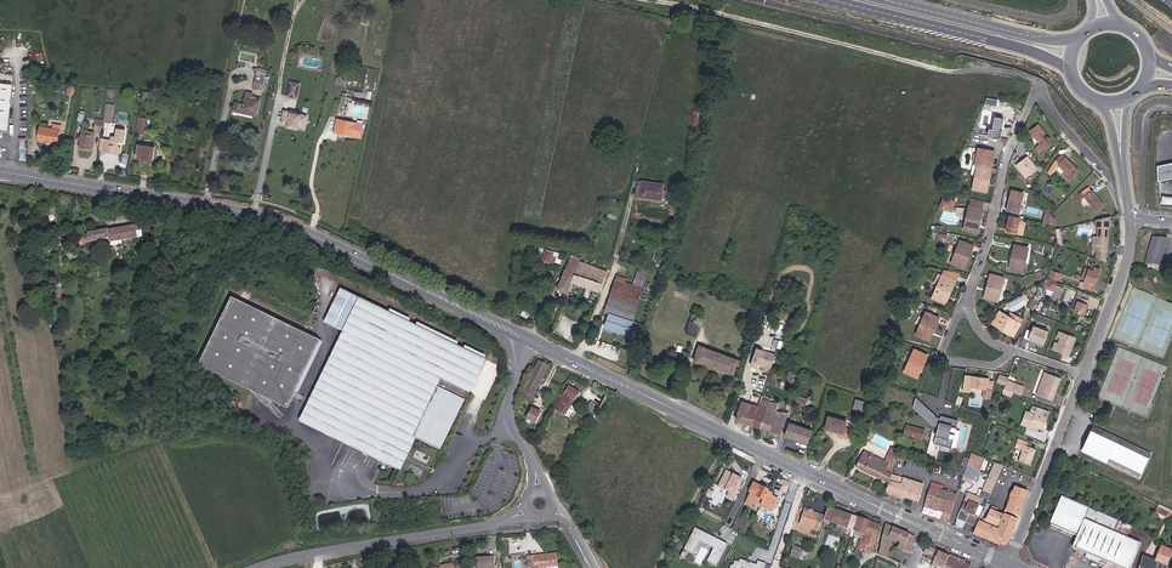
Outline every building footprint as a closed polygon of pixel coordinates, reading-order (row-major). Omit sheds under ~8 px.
[(265,76),(266,70),(262,69),(261,72),(258,71),(257,75),(256,75),(254,87),(262,89),(264,79),(265,76)] [(296,99),(300,84),(290,82),(287,96),(296,99)] [(12,85),(0,83),(0,131),(7,132),(12,85)] [(256,116),(260,101),(255,100),(256,97),(252,96),(253,93),(246,92),(243,104),(235,103),(233,111),(256,116)] [(111,123),(114,105),(107,104),(104,122),(111,123)] [(305,128),(308,116),(284,111),(281,123),(288,125),(299,127),(305,128)] [(697,128),(700,117),(698,117),(699,112),(694,111),(693,116),(691,115),(688,126),(697,128)] [(1004,118),(995,117),(993,129),(989,128),(988,135),(1001,138),(1002,131),(1001,131),(1001,128),(1002,129),(1004,118)] [(144,135),(146,119),(138,118),(136,134),(144,135)] [(360,138),(363,125),(337,120),(335,132),(360,138)] [(1043,138),(1046,135),(1039,125),(1031,131),(1040,144),(1036,148),(1039,152),(1047,147),(1044,142),(1045,141),(1043,138)] [(41,128),(39,139),(58,143),(60,130),(41,128)] [(121,148),(118,147),(119,141),(124,142),(125,130),(117,129),(116,138),(112,137),(111,141),(106,140),(104,151),(117,153),(120,153),(121,148)] [(81,134),(79,147),(93,150),(95,137),(94,136),(82,135),(81,134)] [(104,151),(106,140),(100,139),(98,150),(104,151)] [(153,158),(155,147),(138,145),(136,158),(143,159),(143,157),(153,158)] [(988,184),(994,152),(978,148),(975,165),(977,169),(973,190),(983,192),(985,183),(988,184)] [(1037,169),(1027,156),(1016,165),(1025,178),(1037,169)] [(1050,175),(1056,169),(1061,174),(1062,173),(1064,170),(1071,178),(1078,171),(1065,158),(1064,159),(1061,156),(1056,160),(1048,173),(1050,175)] [(1158,167),(1159,181),(1171,178),(1171,164),(1158,167)] [(662,198),(663,191),(664,184),(641,181),(641,186),(639,196),(639,197),(662,200),(662,198)] [(1082,198),(1084,196),(1095,211),(1103,206),(1092,190),(1091,191),(1089,188),(1080,194),(1082,198)] [(1019,213),(1024,193),(1012,190),(1007,210),(1019,213)] [(1164,196),(1163,203),(1171,204),(1171,196),(1164,196)] [(951,212),(955,202),(952,200),(943,197),(939,207),(951,212)] [(983,208),(984,203),(970,200),(969,205),(983,208)] [(979,224),(983,208),(969,205),(964,230),(974,232),(976,224),(979,224)] [(131,217),(130,209),(122,209),(122,212),(118,213),(118,217),(131,217)] [(1054,225),(1051,214),(1050,213),(1046,209),(1043,223),(1054,225)] [(1016,234),(1020,218),(1009,215),(1006,232),(1016,234)] [(1110,217),(1096,221),(1095,227),(1098,227),(1098,236),(1093,236),(1092,250),(1097,250),(1107,251),(1108,228),(1109,228),(1110,217)] [(143,236),(141,225),(80,235),(81,245),(91,244),(91,242),(109,239),(110,242),(121,240),(143,236)] [(1153,229),(1145,263),(1160,264),(1168,230),(1153,229)] [(967,261),(973,246),(960,240),(951,264),(961,268),(965,260),(967,261)] [(1023,273),(1028,248),(1027,248),(1015,245),(1014,245),(1011,261),(1014,262),(1012,270),(1023,273)] [(550,263),(552,256),(553,252),(547,250),(545,250),(542,260),(550,263)] [(1107,251),(1097,250),(1097,258),(1106,262),(1107,251)] [(572,282),(580,262),(579,262),(580,259),(572,255),(566,270),(558,289),(568,293),(572,282)] [(600,292),(607,272),(580,262),(572,282),(600,292)] [(1093,286),(1100,269),(1094,267),(1095,265),(1092,264),(1090,270),(1085,268),(1081,278),(1085,280),(1084,283),(1093,286)] [(637,305),(649,270),(639,267),(632,285),(625,283),(627,279),(617,276),(610,296),(637,305)] [(955,281),(959,274),(944,271),(942,276),(955,281)] [(1058,280),(1061,274),(1051,271),(1049,277),(1051,277),(1050,279),(1056,281),(1057,280),(1058,280)] [(949,296),(955,281),(942,276),(938,274),(934,284),(938,285),(932,298),(942,303),(946,295),(949,296)] [(997,301),(1003,278),(991,275),(987,289),(990,290),(988,298),(997,301)] [(1054,291),(1056,285),(1047,282),(1045,288),(1053,291),(1054,291)] [(1092,290),(1093,286),(1084,283),(1082,282),(1081,286),(1092,290)] [(441,449),(486,360),(342,289),(325,323),(345,332),(301,422),(398,469),(414,436),(441,449)] [(632,322),(637,305),(610,296),(604,312),(632,322)] [(1034,310),(1038,297),(1035,296),(1034,300),(1032,299),(1029,308),(1034,310)] [(1084,314),(1089,301),(1076,296),(1071,310),(1084,314)] [(287,409),(320,341),(232,298),(199,366),(287,409)] [(700,325),(704,313),(693,309),(690,322),(700,325)] [(1013,336),(1020,324),(1008,317),(999,311),(993,321),(1001,326),(999,328),(1013,336)] [(933,333),(939,318),(926,312),(916,335),(926,339),(930,332),(933,333)] [(1023,320),(1011,313),(1008,317),(1020,324),(1023,320)] [(628,334),(632,322),(610,315),(606,327),(613,329),(614,328),(621,330),(620,332),(628,334)] [(1056,327),(1058,322),(1049,319),(1047,323),(1056,327)] [(696,337),(700,325),(690,322),(686,333),(696,337)] [(1049,332),(1033,326),(1028,340),(1044,345),(1049,332)] [(1069,356),(1074,343),(1072,342),(1074,337),(1059,332),(1058,337),(1061,338),(1058,344),(1055,343),(1053,348),(1056,350),(1056,351),(1063,353),(1068,355),(1069,356)] [(740,366),(741,361),(739,360),(699,346),(694,362),(733,375),(736,365),(736,366),(739,367),(740,366)] [(775,355),(756,349),(752,362),(771,368),(775,355)] [(921,370),(928,355),(914,349),(904,372),(914,377),(918,369),(921,370)] [(533,398),(549,366),(539,361),(523,393),(533,398)] [(1052,400),(1060,378),(1044,373),(1037,395),(1052,400)] [(1004,386),(1008,378),(999,374),(996,382),(1004,386)] [(992,390),(993,382),(988,381),(984,381),(985,378),(965,375),(962,391),(971,393),(971,387),(992,390)] [(1012,384),(1007,382),(1004,389),(1009,391),(1012,384)] [(1021,395),(1024,388),(1012,384),(1009,391),(1013,392),(1021,395)] [(564,415),(579,393),(570,387),(555,409),(559,411),(564,415)] [(806,405),(808,399),(797,396),(796,398),(798,399),(797,402),(806,405)] [(936,417),(916,397),(913,408),(934,426),(939,428),(934,444),(951,449),(959,420),(941,416),(939,420),(936,419),(936,417)] [(761,428),(766,410),(769,402),(769,401),(761,399),(758,407),(754,419),(755,419),(753,425),(761,428)] [(861,411),(864,401),(856,399),(853,409),(861,411)] [(749,404),(742,401),(736,420),(744,422),(751,404),(749,404)] [(593,417),(599,407),(591,402),(586,409),(592,413),(591,415),(593,417)] [(766,410),(761,428),(769,431),(772,423),(775,412),(777,403),(769,402),(766,410)] [(751,404),(744,422),(753,425),(755,419),(754,419),(758,407),(754,405),(751,404)] [(1035,415),(1038,408),(1034,406),(1033,408),(1031,407),(1029,413),(1031,414),(1035,415)] [(536,423),(541,413),(532,408),(527,418),(536,423)] [(1042,430),(1049,412),(1038,408),(1035,415),(1031,414),(1028,419),(1024,418),(1022,422),(1029,425),(1028,426),(1027,430),(1036,433),(1038,428),(1042,430)] [(784,427),(788,413),(775,412),(772,423),(784,427)] [(845,428),(846,422),(829,417),(825,429),(837,432),(843,433),(842,435),(849,437),(851,429),(845,428)] [(781,435),(784,427),(772,423),(769,431),(768,434),(772,435),(773,432),(781,435)] [(789,423),(784,436),(808,444),(812,430),(789,423)] [(922,439),(924,429),(907,425),(904,434),(922,439)] [(1139,478),(1151,453),(1093,426),(1081,451),(1139,478)] [(1030,465),(1035,451),(1025,447),(1027,443),(1018,440),(1015,448),(1023,451),(1020,461),(1030,465)] [(879,471),(884,461),(864,451),(856,468),(873,476),(876,469),(879,471)] [(893,465),(896,453),(894,453),(890,452),(886,462),(893,465)] [(973,481),(974,479),(977,480),(985,459),(971,453),(966,471),(964,477),(973,481)] [(888,484),(891,475),(893,465),(886,462),(884,461),(879,471),(876,469),(873,476),(888,484)] [(995,463),(991,473),(998,476),(1003,466),(995,463)] [(733,498),(743,478),(725,470),(718,487),(728,492),(726,495),(733,498)] [(998,476),(991,473),(987,481),(995,485),(998,476)] [(918,502),(924,485),(891,475),(888,484),(886,491),(918,502)] [(995,485),(987,481),(983,491),(991,494),(995,485)] [(773,511),(778,499),(773,497),(772,493),(768,492),(769,490),(754,483),(749,492),(751,493),(746,503),(751,506),(752,503),(760,507),(759,510),(765,513),(767,508),(773,511)] [(952,512),(957,495),(941,490),(930,487),(925,504),(952,512)] [(1018,516),(1028,492),(1016,487),(1006,511),(1018,516)] [(979,521),(980,518),(975,515),(981,499),(968,494),(957,518),(967,522),(977,526),(979,521)] [(1077,536),(1089,508),(1062,496),(1050,524),(1077,536)] [(1159,504),(1155,512),(1171,520),(1171,510),(1159,504)] [(1008,542),(1017,519),(1000,512),(999,514),(996,512),(998,509),(992,506),(986,519),(984,519),(983,522),(979,521),(977,526),(973,534),(999,544),(1008,542)] [(848,528),(852,516),(835,510),(835,511),(828,508),(825,516),(824,521),(830,523),(830,522),(838,525),(836,530),(846,534),(847,531),(848,528)] [(1132,526),(1089,508),(1077,536),(1073,547),(1080,551),(1087,553),(1085,557),(1099,564),(1101,559),(1121,567),(1131,567),(1141,543),(1127,537),(1132,526)] [(808,511),(805,509),(800,524),(814,529),(820,531),(824,521),(825,516),(819,514),(813,512),(808,511)] [(853,534),(859,518),(852,516),(848,528),(853,530),(852,533),(851,536),(852,537),(853,534)] [(870,553),(880,526),(859,518),(853,534),(862,538),(858,549),(870,553)] [(910,553),(914,536),(886,524),(883,535),(881,544),(881,546),(880,548),(879,553),(886,557),(890,559),(894,561),(901,564),(904,557),(892,553),(888,552),(893,539),(900,542),(897,549),(903,551),(910,553)] [(727,543),(695,527),(684,550),(694,555),(700,542),(714,548),(708,561),(716,565),(727,543)] [(800,558),(803,549),(793,546),(790,555),(800,558)] [(947,555),(938,551),(927,546),(924,553),(935,558),(933,564),(942,567),(943,567),(947,555)] [(1074,565),(1080,551),(1073,547),(1067,562),(1074,565)] [(1171,555),(1171,551),(1161,547),(1155,560),(1143,556),(1139,567),(1166,567),(1167,567),(1171,555)] [(556,554),(546,555),(546,557),(535,558),(535,556),(527,557),(529,567),(545,567),(557,566),(556,554)] [(971,565),(949,556),(943,567),(970,567),(971,565)] [(476,560),(477,567),(495,567),(494,558),(488,559),(487,560),(484,560),(483,559),(476,560)] [(734,558),(731,567),(772,567),(773,565),(758,561),(757,565),(734,558)]
